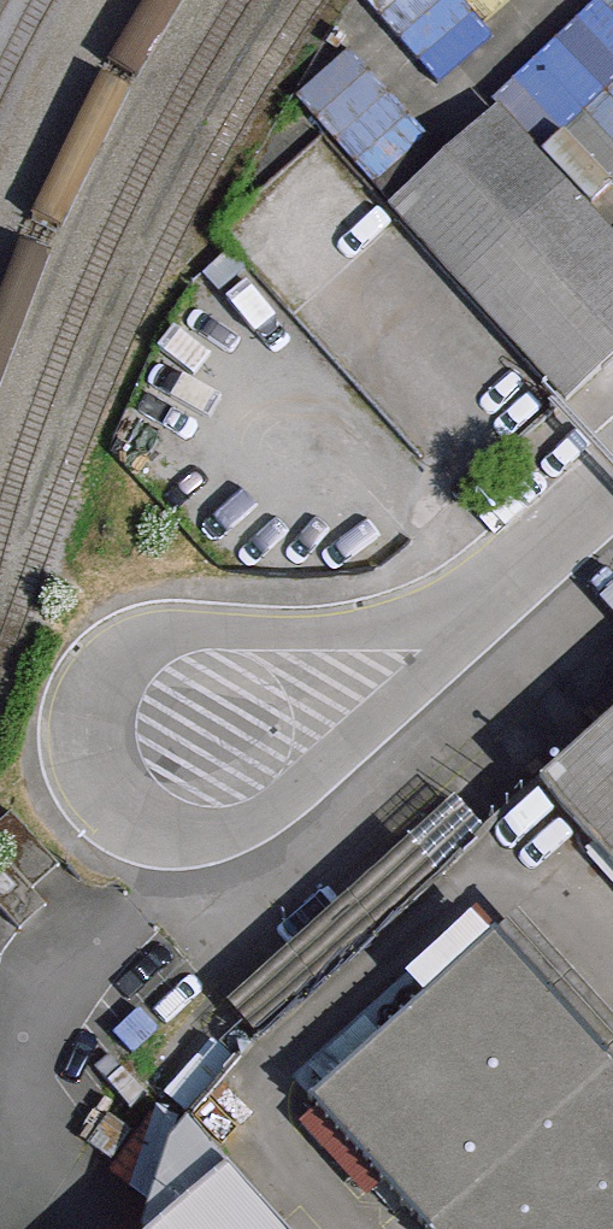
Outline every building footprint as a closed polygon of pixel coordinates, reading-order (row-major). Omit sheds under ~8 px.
[(507,89),(609,191),(612,188),(612,0),(596,0),(507,89)] [(359,49),(310,95),(388,177),(437,131),(359,49)] [(455,276),(562,181),(493,107),(389,204),(455,276)] [(562,181),(455,276),(568,400),(612,360),(612,236),(562,181)] [(541,788),(612,868),(612,724),(541,788)] [(494,931),(306,1099),(422,1228),(612,1228),(612,1063),(494,931)] [(159,1101),(123,1167),(156,1184),(191,1118),(159,1101)] [(228,1165),(157,1228),(286,1228),(228,1165)]
